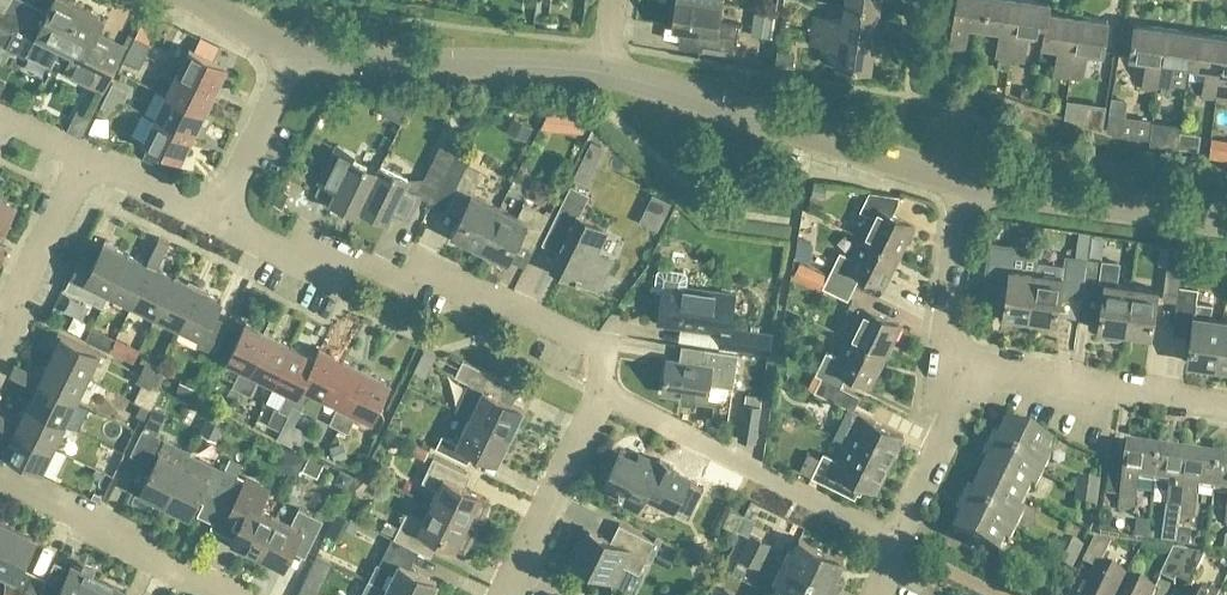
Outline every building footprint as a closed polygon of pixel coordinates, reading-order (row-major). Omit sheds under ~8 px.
[(14,33),(23,14),(29,3),(22,0),(0,0),(0,26),(14,33)] [(29,17),(23,14),(14,33),(6,48),(25,58),(28,54),(38,59),(47,41),(60,47),(81,6),(69,0),(53,0),(42,23),(29,17)] [(690,0),(677,0),(673,28),(705,32),(703,47),(736,51),(740,24),(720,21),(722,5),(690,0)] [(845,6),(879,10),(881,0),(846,0),(845,6)] [(947,53),(962,55),(966,26),(982,28),(986,0),(955,0),(947,53)] [(982,28),(998,30),(994,59),(1008,61),(1017,0),(986,0),(982,28)] [(1030,0),(1017,0),(1008,61),(1023,63),(1027,34),(1042,36),(1046,12),(1047,12),(1048,2),(1030,0)] [(105,18),(81,6),(60,47),(73,54),(64,72),(103,91),(126,44),(99,31),(105,18)] [(812,32),(875,40),(879,10),(845,6),(843,21),(814,17),(812,32)] [(1057,48),(1053,77),(1067,79),(1076,16),(1047,12),(1046,12),(1042,36),(1041,46),(1057,48)] [(1082,81),(1086,52),(1102,54),(1107,20),(1076,16),(1067,79),(1082,81)] [(1135,24),(1130,58),(1146,61),(1141,89),(1156,92),(1165,29),(1135,24)] [(1175,65),(1190,67),(1195,33),(1165,29),(1156,92),(1171,94),(1175,65)] [(875,40),(812,32),(810,46),(838,51),(837,66),(871,71),(875,40)] [(1216,100),(1225,37),(1195,33),(1190,67),(1206,69),(1202,97),(1216,100)] [(130,49),(146,57),(152,45),(136,37),(130,49)] [(1225,37),(1216,100),(1226,101),(1226,37),(1225,37)] [(177,73),(215,92),(227,67),(189,48),(177,73)] [(140,69),(146,57),(130,49),(124,60),(140,69)] [(166,95),(204,114),(215,92),(177,73),(166,95)] [(112,84),(107,95),(124,103),(129,92),(112,84)] [(118,115),(124,103),(107,95),(101,107),(118,115)] [(204,114),(166,95),(155,118),(193,136),(204,114)] [(590,131),(589,113),(548,114),(549,132),(590,131)] [(1151,120),(1111,115),(1109,132),(1117,135),(1149,139),(1151,120)] [(155,118),(143,142),(181,161),(193,136),(155,118)] [(358,215),(361,209),(378,171),(353,159),(355,154),(338,145),(319,183),(336,191),(330,202),(358,215)] [(381,165),(378,171),(361,209),(387,222),(392,211),(409,219),(421,195),(404,187),(408,179),(381,165)] [(571,187),(551,227),(567,235),(551,267),(598,290),(612,262),(595,253),(607,230),(579,216),(588,196),(571,187)] [(870,218),(861,238),(899,257),(914,227),(893,217),(899,202),(899,197),(868,193),(860,213),(870,218)] [(452,235),(480,248),(500,208),(472,194),(460,218),(452,235)] [(17,208),(0,200),(0,242),(17,208)] [(480,248),(508,262),(520,237),(535,244),(549,215),(524,203),(517,217),(500,208),(480,248)] [(133,305),(164,240),(159,238),(147,264),(125,253),(106,292),(133,305)] [(885,287),(899,257),(861,238),(851,259),(840,253),(829,276),(854,288),(860,275),(885,287)] [(169,243),(164,240),(133,305),(156,316),(175,277),(156,268),(169,243)] [(85,282),(106,292),(125,253),(104,243),(96,260),(83,254),(69,282),(82,288),(85,282)] [(1003,317),(1029,321),(1036,274),(1037,274),(1039,257),(1014,253),(1015,249),(999,247),(994,277),(1009,279),(1003,317)] [(1062,278),(1037,274),(1036,274),(1029,321),(1056,325),(1061,287),(1068,288),(1066,296),(1081,298),(1087,260),(1064,256),(1062,278)] [(1122,334),(1124,334),(1131,287),(1116,285),(1119,264),(1087,260),(1081,298),(1096,301),(1097,299),(1103,300),(1099,331),(1103,331),(1102,336),(1106,339),(1117,341),(1122,339),(1122,334)] [(735,295),(686,288),(688,277),(684,272),(661,269),(657,272),(655,287),(658,292),(662,292),(658,323),(722,332),(720,346),(768,353),(772,334),(730,328),(735,295)] [(1177,303),(1179,287),(1180,288),(1183,272),(1167,270),(1162,301),(1177,303)] [(822,289),(848,301),(854,288),(829,276),(822,289)] [(156,316),(180,328),(198,289),(175,277),(156,316)] [(1157,290),(1131,287),(1124,334),(1150,337),(1157,290)] [(1177,303),(1172,335),(1191,338),(1187,363),(1217,367),(1223,321),(1210,320),(1212,306),(1196,304),(1198,290),(1180,288),(1179,287),(1177,303)] [(198,289),(180,328),(203,339),(200,345),(213,352),(227,324),(214,318),(222,301),(198,289)] [(847,338),(887,357),(902,327),(852,302),(846,313),(857,318),(847,338)] [(1223,321),(1217,367),(1226,368),(1226,322),(1223,321)] [(232,387),(241,392),(269,335),(245,323),(227,361),(241,368),(232,387)] [(49,359),(88,378),(100,354),(61,335),(49,359)] [(260,377),(274,384),(292,346),(269,335),(241,392),(251,396),(260,377)] [(887,357),(847,338),(837,359),(826,353),(815,377),(820,379),(841,389),(847,377),(871,388),(887,357)] [(315,358),(315,357),(292,346),(274,384),(288,391),(279,410),(288,415),(293,406),(292,405),(315,358)] [(292,405),(293,406),(301,410),(311,392),(325,398),(344,361),(319,348),(315,357),(315,358),(292,405)] [(662,393),(707,399),(709,384),(733,388),(738,354),(705,349),(703,365),(667,360),(662,393)] [(38,382),(77,401),(88,378),(49,359),(40,378),(38,382)] [(455,410),(470,417),(510,437),(523,410),(494,395),(501,379),(463,360),(455,377),(468,384),(455,410)] [(146,361),(141,371),(156,379),(162,369),(146,361)] [(330,424),(339,428),(367,372),(344,361),(325,398),(339,405),(330,424)] [(23,381),(27,371),(14,365),(10,375),(23,381)] [(27,406),(65,425),(77,401),(38,382),(40,378),(27,371),(23,381),(35,387),(27,406)] [(156,379),(141,371),(136,382),(150,389),(156,379)] [(390,383),(367,372),(339,428),(348,433),(357,414),(372,421),(390,383)] [(814,392),(828,399),(827,399),(853,411),(860,398),(841,389),(820,379),(814,392)] [(741,440),(755,443),(760,407),(746,405),(741,440)] [(15,429),(54,448),(65,425),(27,406),(18,424),(15,429)] [(846,443),(890,465),(904,436),(859,416),(846,443)] [(497,463),(510,437),(470,417),(457,443),(442,436),(436,448),(461,461),(468,449),(497,463)] [(18,424),(5,418),(0,427),(0,428),(13,434),(3,453),(42,472),(54,448),(15,429),(18,424)] [(990,435),(985,446),(1043,475),(1051,459),(1046,456),(1051,445),(1008,424),(999,440),(990,435)] [(172,442),(156,435),(143,429),(131,455),(153,466),(140,493),(165,505),(184,466),(172,460),(175,453),(172,442)] [(813,477),(853,496),(859,485),(876,493),(890,465),(846,443),(837,461),(823,454),(813,477)] [(1106,488),(1107,488),(1106,496),(1121,498),(1120,508),(1135,511),(1139,482),(1154,484),(1158,449),(1127,445),(1126,460),(1110,458),(1106,488)] [(1043,475),(985,446),(979,459),(987,464),(980,479),(1024,501),(1030,489),(1035,491),(1043,475)] [(1180,517),(1189,454),(1158,449),(1154,484),(1169,487),(1166,515),(1162,542),(1176,544),(1178,529),(1180,517)] [(619,454),(603,486),(621,495),(618,501),(637,511),(643,497),(673,512),(689,480),(640,456),(637,462),(619,454)] [(1199,491),(1214,493),(1219,458),(1189,454),(1180,517),(1194,519),(1199,491)] [(430,504),(477,527),(488,505),(486,501),(480,498),(481,496),(459,485),(465,472),(434,457),(422,481),(438,489),(430,504)] [(1219,458),(1214,493),(1226,494),(1226,459),(1219,458)] [(218,483),(184,466),(165,505),(190,517),(203,490),(225,501),(238,476),(238,475),(225,469),(218,483)] [(231,542),(257,555),(276,517),(260,509),(269,491),(238,476),(225,501),(233,505),(229,514),(242,520),(231,542)] [(1076,477),(1075,491),(1086,492),(1087,478),(1076,477)] [(1097,493),(1099,480),(1087,478),(1086,492),(1097,493)] [(1024,501),(980,479),(973,494),(964,490),(958,501),(1017,529),(1024,513),(1020,511),(1024,501)] [(1086,492),(1075,491),(1073,505),(1084,506),(1086,492)] [(1086,492),(1084,506),(1095,507),(1097,493),(1086,492)] [(1017,529),(958,501),(953,513),(962,517),(954,534),(998,554),(1004,543),(1009,545),(1017,529)] [(406,512),(393,539),(418,551),(425,554),(433,538),(455,549),(456,547),(462,550),(466,549),(477,527),(430,504),(422,520),(406,512)] [(291,525),(276,517),(257,555),(284,568),(295,546),(308,552),(323,521),(299,509),(291,525)] [(742,517),(731,512),(724,527),(734,532),(742,517)] [(13,527),(0,520),(0,553),(13,527)] [(588,530),(572,562),(615,583),(623,566),(639,574),(655,542),(619,524),(610,541),(588,530)] [(6,575),(5,591),(13,594),(38,594),(45,581),(46,579),(23,568),(37,538),(13,527),(0,553),(0,572),(6,575)] [(761,540),(751,535),(745,547),(755,552),(761,540)] [(1062,535),(1056,548),(1066,553),(1072,540),(1062,535)] [(1095,538),(1083,563),(1095,569),(1082,594),(1118,594),(1126,577),(1101,565),(1112,541),(1095,538)] [(418,551),(393,539),(392,539),(379,564),(377,563),(369,580),(399,594),(430,594),(437,582),(410,569),(418,551),(425,555),(425,554),(418,551)] [(755,552),(766,557),(772,545),(761,540),(755,552)] [(782,566),(839,594),(845,582),(836,578),(843,562),(799,540),(793,552),(790,550),(782,566)] [(1081,545),(1072,540),(1066,553),(1077,558),(1083,546),(1081,545)] [(755,552),(745,547),(739,559),(740,559),(750,565),(755,552)] [(1060,565),(1066,553),(1056,548),(1050,560),(1060,565)] [(1189,551),(1173,549),(1160,577),(1175,584),(1176,579),(1189,551)] [(1189,551),(1176,579),(1190,586),(1206,553),(1189,551)] [(760,570),(766,557),(755,552),(750,565),(760,570)] [(1071,570),(1077,558),(1066,553),(1060,565),(1071,570)] [(99,579),(71,565),(60,588),(45,581),(38,594),(91,594),(99,579)] [(782,566),(774,582),(778,584),(773,594),(839,594),(782,566)] [(1118,594),(1154,594),(1155,592),(1126,577),(1118,594)] [(91,594),(126,594),(127,593),(99,579),(91,594)] [(369,580),(361,594),(399,594),(369,580)] [(1219,594),(1204,587),(1200,594),(1218,594),(1219,594)]
